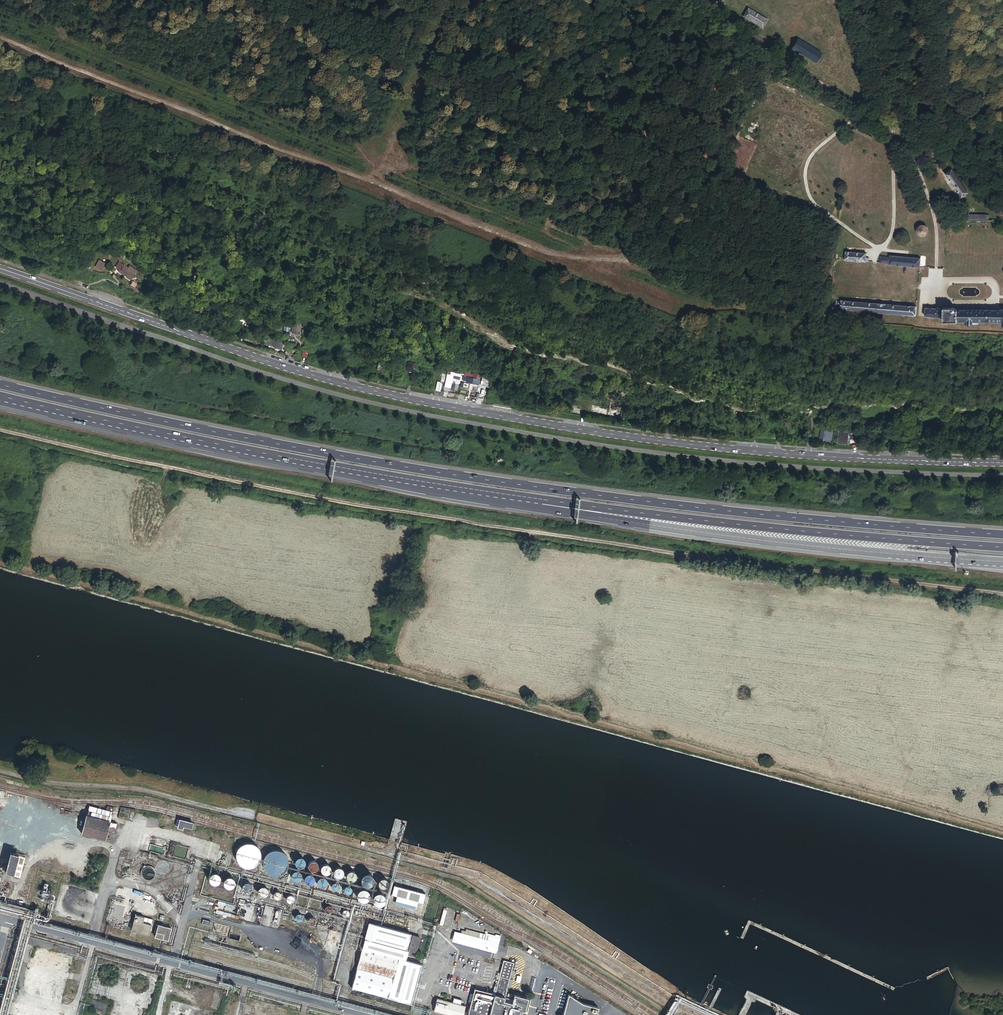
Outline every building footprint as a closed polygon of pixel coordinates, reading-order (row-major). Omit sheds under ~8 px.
[(768,11),(753,1),(748,8),(764,18),(768,11)] [(823,45),(799,31),(792,42),(797,45),(799,43),(817,53),(823,45)] [(871,128),(854,119),(851,124),(868,133),(871,128)] [(854,128),(851,134),(870,142),(873,136),(854,128)] [(968,184),(952,161),(946,165),(962,188),(968,184)] [(850,233),(851,215),(842,215),(840,232),(850,233)] [(928,233),(928,231),(928,230),(927,229),(927,228),(926,227),(924,226),(923,226),(922,226),(920,226),(919,227),(918,228),(918,229),(917,231),(917,232),(918,233),(918,234),(919,235),(920,236),(922,237),(923,237),(924,236),(926,236),(927,235),(927,234),(928,233)] [(845,260),(867,261),(867,252),(846,251),(845,260)] [(921,266),(922,257),(891,255),(891,257),(882,256),(882,263),(892,264),(892,265),(921,267),(921,266)] [(106,263),(99,260),(96,267),(102,270),(106,263)] [(138,271),(130,266),(129,268),(123,264),(122,265),(119,262),(116,267),(119,269),(118,270),(121,271),(120,272),(131,280),(138,271)] [(1001,308),(1000,310),(957,309),(956,307),(946,307),(946,308),(928,307),(927,316),(946,317),(946,321),(968,322),(969,325),(974,325),(976,322),(1002,322),(1002,308),(1001,308)] [(292,321),(291,332),(301,333),(302,322),(292,321)] [(298,333),(298,341),(306,342),(307,334),(298,333)] [(349,344),(335,340),(333,346),(348,350),(349,344)] [(293,350),(282,346),(281,349),(274,346),(272,352),(290,358),(293,350)] [(347,365),(339,363),(338,369),(346,371),(347,365)] [(414,371),(409,369),(407,372),(405,380),(411,382),(413,374),(414,371)] [(429,374),(418,371),(416,380),(427,382),(430,382),(431,379),(428,378),(429,374)] [(402,376),(389,373),(387,380),(400,383),(402,376)] [(445,387),(447,375),(441,374),(441,377),(443,377),(442,383),(440,382),(439,386),(445,387)] [(467,376),(465,381),(478,385),(480,379),(467,376)] [(476,391),(489,394),(492,384),(481,382),(480,387),(477,386),(476,391)] [(572,395),(570,400),(580,404),(581,399),(572,395)] [(544,400),(531,396),(529,402),(542,406),(543,404),(543,401),(544,400)] [(580,404),(570,400),(567,407),(577,411),(580,404)] [(887,437),(887,427),(876,427),(875,437),(880,437),(880,438),(882,438),(882,437),(887,437)] [(790,437),(789,446),(809,447),(809,437),(802,437),(803,434),(796,433),(796,437),(790,437)] [(838,434),(826,433),(825,444),(830,444),(830,446),(836,447),(836,445),(838,434)] [(856,439),(843,438),(843,448),(855,449),(855,444),(860,444),(860,439),(856,439)] [(109,822),(112,808),(105,806),(104,810),(89,806),(87,815),(86,815),(81,833),(104,839),(107,827),(109,822)] [(192,823),(176,819),(174,826),(177,827),(181,829),(182,826),(190,828),(192,823)] [(259,859),(259,858),(260,856),(260,855),(260,853),(259,852),(259,850),(258,849),(258,848),(257,846),(255,845),(254,844),(253,844),(251,843),(250,843),(248,842),(247,842),(245,843),(244,843),(242,844),(241,844),(240,845),(239,846),(238,847),(237,849),(236,850),(236,852),(235,853),(235,855),(235,856),(236,858),(236,859),(237,861),(237,862),(238,863),(240,864),(241,865),(242,866),(244,866),(245,867),(247,867),(248,867),(250,867),(251,867),(253,866),(254,865),(255,864),(256,863),(257,862),(258,861),(259,859)] [(287,866),(287,865),(287,863),(287,862),(287,860),(287,859),(287,857),(286,856),(285,855),(284,853),(283,852),(282,851),(280,851),(279,850),(277,850),(276,849),(274,849),(273,850),(271,850),(270,851),(269,851),(267,852),(266,853),(265,854),(264,856),(264,857),(263,859),(263,860),(263,862),(263,863),(263,865),(264,866),(264,868),(265,869),(266,870),(267,871),(268,872),(270,873),(271,873),(273,874),(274,874),(276,874),(277,874),(279,874),(280,873),(282,872),(283,871),(284,870),(285,869),(286,868),(287,866)] [(12,877),(18,856),(9,854),(4,875),(12,877)] [(18,856),(12,877),(20,879),(25,858),(18,856)] [(304,863),(304,861),(304,860),(303,859),(302,858),(301,857),(300,857),(299,857),(298,857),(297,857),(296,858),(295,859),(294,860),(294,861),(294,863),(295,864),(295,865),(296,866),(297,866),(298,867),(300,867),(301,866),(302,866),(303,865),(303,864),(304,863)] [(317,866),(317,865),(317,864),(316,863),(315,862),(314,861),(313,861),(312,861),(311,861),(310,861),(309,862),(308,863),(307,864),(307,865),(307,866),(308,868),(308,869),(309,869),(310,870),(311,870),(313,870),(314,870),(315,869),(316,869),(316,868),(317,866)] [(329,869),(329,868),(329,867),(328,866),(328,865),(327,864),(325,863),(324,863),(323,863),(322,864),(321,865),(320,866),(319,867),(319,868),(319,869),(320,870),(320,871),(321,872),(322,873),(324,873),(325,873),(326,873),(327,872),(328,871),(329,870),(329,869)] [(342,873),(342,872),(342,870),(342,869),(341,868),(340,868),(339,867),(338,867),(336,867),(335,868),(334,868),(333,869),(333,870),(333,871),(333,873),(333,874),(334,875),(335,876),(336,876),(337,877),(338,877),(339,876),(340,876),(341,875),(342,874),(342,873)] [(301,876),(301,875),(300,874),(300,873),(299,872),(298,871),(297,870),(296,870),(294,870),(293,871),(292,872),(292,873),(291,874),(291,875),(291,876),(291,877),(292,878),(293,879),(294,880),(295,880),(296,880),(297,880),(299,879),(299,878),(300,877),(301,876)] [(355,876),(355,875),(355,874),(354,873),(353,872),(352,871),(351,870),(350,870),(349,870),(348,871),(347,872),(346,873),(345,874),(345,875),(345,876),(346,877),(346,878),(347,879),(348,880),(349,880),(351,880),(352,880),(353,879),(354,878),(354,877),(355,876)] [(219,879),(219,878),(219,876),(218,875),(217,874),(216,873),(215,872),(213,872),(212,872),(210,873),(209,874),(208,875),(208,876),(207,878),(207,879),(208,880),(209,882),(210,883),(211,883),(212,884),(214,884),(215,883),(216,883),(218,882),(218,880),(219,879)] [(372,880),(373,880),(373,879),(373,878),(372,877),(372,876),(371,875),(371,874),(370,874),(370,873),(369,873),(368,872),(367,872),(366,872),(365,872),(364,872),(363,873),(362,873),(361,874),(361,875),(360,875),(360,876),(359,877),(359,878),(359,879),(359,880),(360,881),(360,882),(360,883),(361,883),(362,884),(363,885),(364,885),(365,885),(366,885),(367,885),(368,885),(369,885),(370,884),(371,883),(372,882),(372,881),(372,880)] [(314,879),(314,878),(314,877),(313,875),(312,874),(311,874),(310,873),(309,873),(308,873),(307,874),(306,874),(305,875),(304,876),(304,878),(304,879),(304,880),(305,881),(306,882),(307,883),(308,883),(309,883),(311,883),(312,882),(313,881),(313,880),(314,879)] [(234,883),(234,882),(234,880),(234,879),(233,878),(231,877),(230,876),(229,876),(227,876),(226,877),(225,878),(224,879),(223,880),(223,882),(223,883),(223,884),(224,886),(225,887),(226,887),(228,888),(229,888),(231,887),(232,887),(233,886),(234,884),(234,883)] [(326,883),(326,882),(326,880),(325,879),(324,878),(323,878),(322,877),(321,877),(320,877),(319,878),(318,878),(317,879),(316,880),(316,882),(316,883),(317,884),(317,885),(318,886),(319,887),(320,887),(322,887),(323,887),(324,886),(325,885),(325,884),(326,883)] [(387,883),(387,882),(387,881),(386,880),(385,879),(384,878),(383,878),(382,878),(381,878),(380,878),(379,879),(378,880),(377,881),(377,882),(377,883),(378,885),(378,886),(379,886),(380,887),(381,887),(383,887),(384,887),(385,887),(386,886),(386,885),(387,883)] [(338,887),(338,886),(338,885),(338,884),(337,883),(337,882),(336,881),(335,881),(334,881),(333,881),(332,881),(331,882),(330,883),(330,884),(330,885),(330,886),(330,887),(331,888),(332,889),(333,889),(334,889),(335,889),(336,888),(337,888),(338,887)] [(251,888),(251,887),(251,886),(250,885),(250,884),(249,883),(247,883),(246,882),(245,883),(244,883),(243,884),(242,885),(242,886),(241,887),(241,888),(242,889),(242,890),(243,891),(244,892),(246,892),(247,892),(248,892),(249,891),(250,891),(251,890),(251,888)] [(350,891),(350,890),(350,889),(350,888),(350,887),(349,886),(348,886),(347,885),(346,885),(345,885),(344,886),(343,886),(343,887),(342,888),(342,889),(342,890),(342,891),(343,892),(344,893),(345,893),(346,893),(347,893),(348,893),(349,893),(349,892),(350,891)] [(425,895),(393,886),(391,895),(397,897),(395,904),(415,910),(417,902),(422,904),(425,895)] [(267,893),(267,892),(267,890),(266,889),(265,888),(264,888),(263,887),(262,887),(261,887),(260,887),(259,888),(258,889),(257,890),(257,892),(257,893),(258,894),(258,895),(259,896),(260,896),(261,897),(263,897),(264,896),(265,896),(266,895),(266,894),(267,893)] [(368,896),(368,895),(368,894),(368,893),(368,892),(368,891),(367,890),(367,889),(366,889),(365,888),(364,887),(363,887),(362,887),(361,887),(360,887),(359,888),(358,888),(358,889),(357,889),(356,890),(356,891),(355,892),(355,893),(355,894),(355,895),(355,896),(356,897),(356,898),(357,898),(357,899),(358,900),(359,900),(360,900),(361,901),(362,901),(363,900),(364,900),(365,900),(366,899),(367,899),(367,898),(368,897),(368,896)] [(384,900),(384,899),(384,898),(384,897),(384,896),(384,895),(383,894),(382,893),(381,892),(380,892),(379,892),(378,891),(377,891),(376,891),(376,892),(375,892),(374,892),(373,893),(372,894),(372,895),(371,896),(371,897),(371,898),(371,899),(371,900),(371,901),(372,901),(372,902),(373,903),(374,904),(375,904),(376,904),(376,905),(377,905),(378,905),(379,905),(380,904),(381,904),(382,903),(383,902),(384,901),(384,900)] [(152,919),(134,914),(130,930),(148,934),(152,919)] [(409,933),(368,923),(354,979),(350,978),(348,983),(352,984),(351,988),(411,1003),(421,963),(405,959),(407,949),(405,949),(409,933)] [(170,928),(157,924),(154,936),(167,940),(170,928)] [(125,929),(110,925),(108,935),(123,938),(125,929)] [(452,939),(451,942),(495,953),(500,934),(485,931),(484,933),(465,928),(465,930),(461,929),(460,933),(454,931),(453,934),(451,934),(450,939),(452,939)] [(240,934),(229,932),(228,938),(238,940),(240,934)] [(415,952),(419,937),(412,935),(408,951),(415,952)] [(467,1014),(523,1014),(520,1013),(521,1010),(524,1011),(527,998),(513,995),(512,998),(504,997),(507,986),(510,987),(514,970),(511,970),(513,962),(502,960),(499,972),(497,971),(495,981),(496,981),(495,985),(493,985),(491,994),(474,990),(467,1014)] [(567,996),(562,1014),(595,1014),(597,1009),(581,1005),(567,996)] [(433,1012),(444,1014),(463,1014),(466,1007),(459,1005),(461,1000),(453,998),(452,1003),(437,998),(433,1012)]
